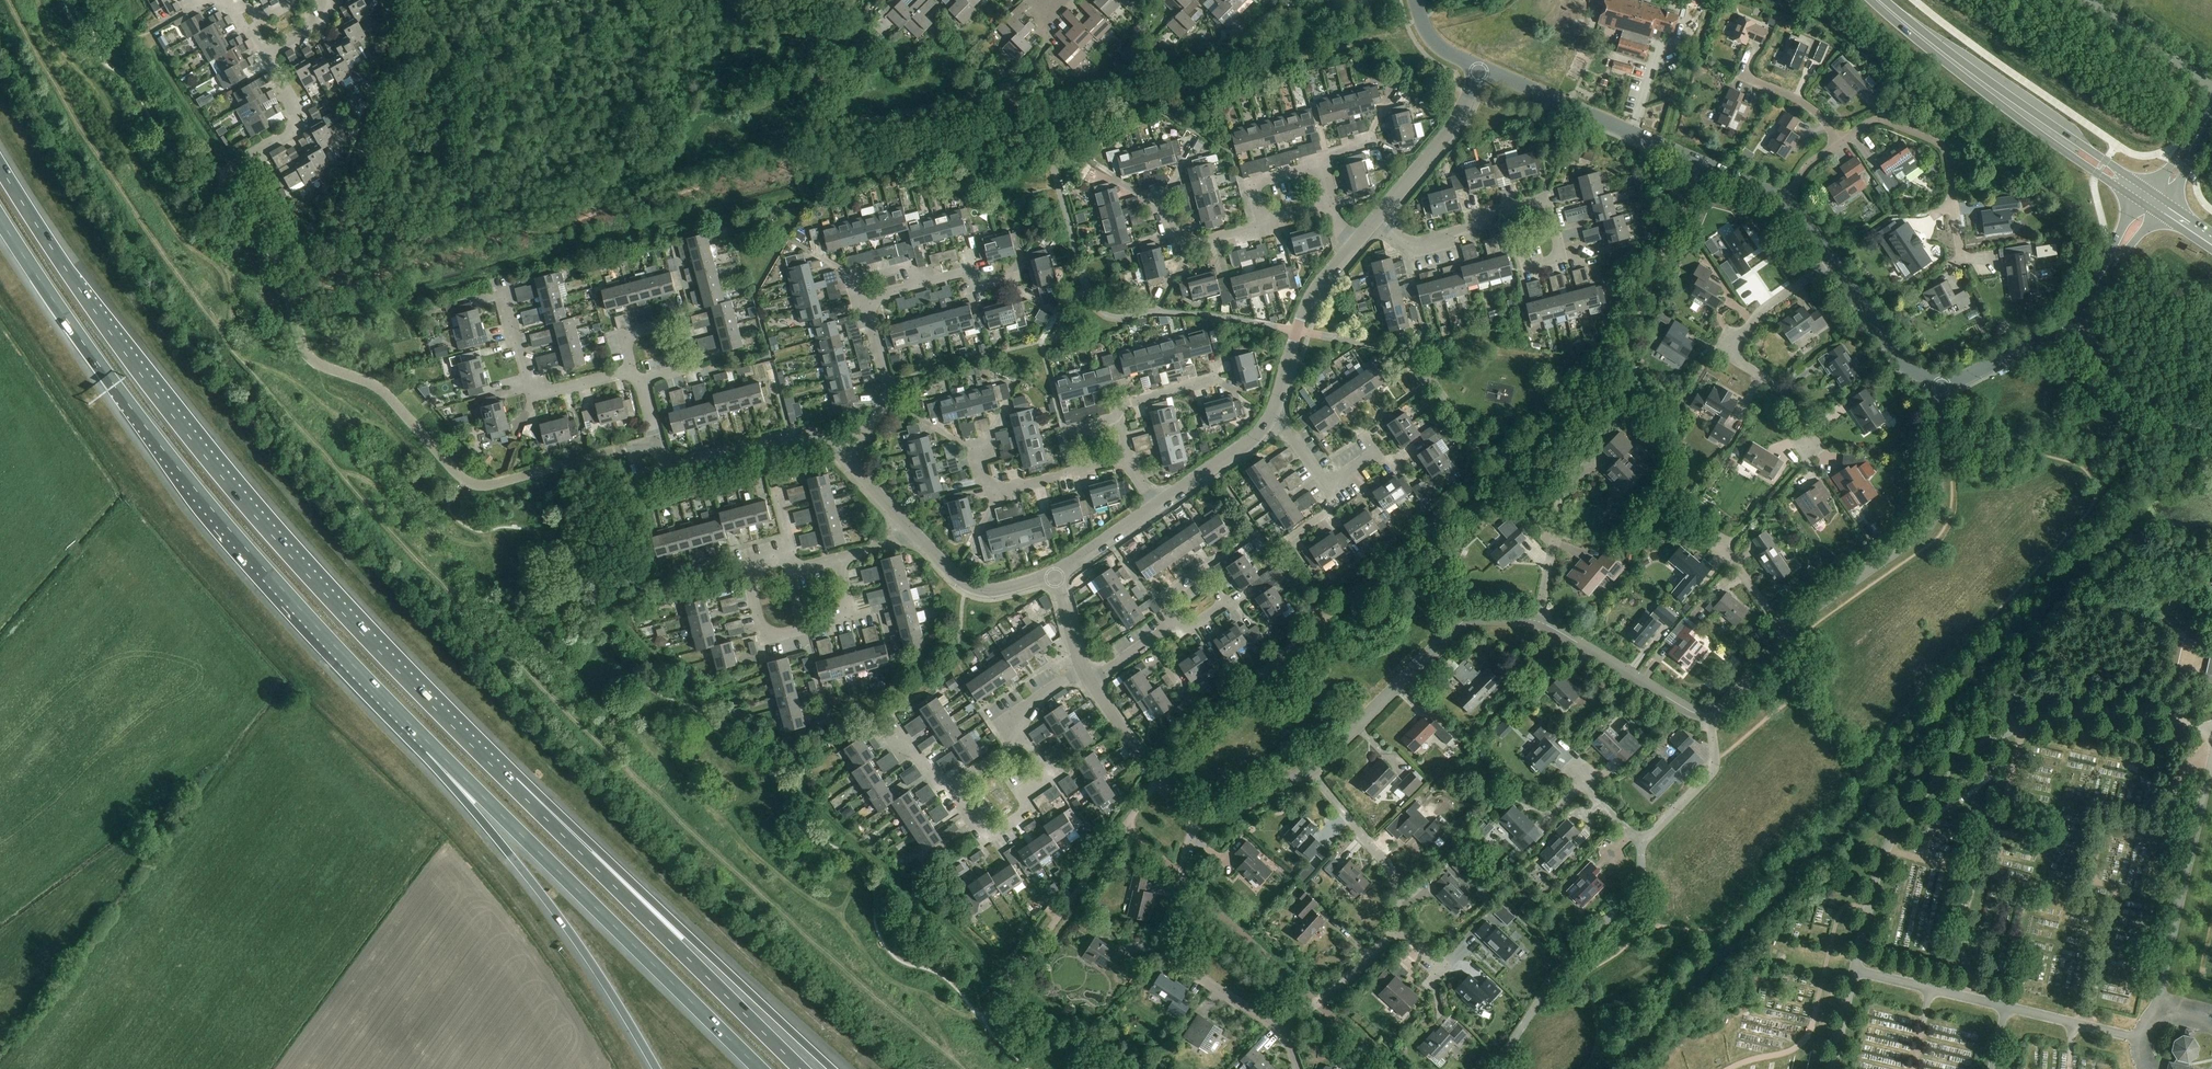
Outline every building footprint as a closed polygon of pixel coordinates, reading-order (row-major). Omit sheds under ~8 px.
[(170,16),(180,10),(176,3),(173,5),(170,0),(161,0),(170,16)] [(347,5),(353,16),(355,21),(356,21),(357,23),(358,23),(371,16),(365,5),(362,0),(353,0),(353,1),(347,5)] [(887,13),(896,4),(892,0),(890,0),(882,8),(887,13)] [(905,26),(905,25),(927,3),(924,0),(919,0),(917,2),(910,9),(902,1),(887,16),(901,30),(905,26)] [(905,26),(918,39),(933,24),(924,16),(936,5),(932,0),(930,0),(927,3),(905,25),(905,26)] [(957,3),(949,11),(964,26),(978,12),(974,8),(966,0),(955,0),(957,3)] [(1108,18),(1122,4),(1118,0),(1091,0),(1108,18)] [(1122,4),(1125,8),(1133,0),(1118,0),(1122,4)] [(1176,16),(1177,16),(1191,2),(1190,0),(1161,0),(1176,16)] [(1176,16),(1167,25),(1181,39),(1196,25),(1187,16),(1199,5),(1194,0),(1193,0),(1191,2),(1177,16),(1176,16)] [(1220,6),(1212,14),(1227,29),(1241,15),(1237,11),(1236,11),(1225,0),(1215,0),(1220,6)] [(1236,11),(1237,11),(1247,0),(1225,0),(1236,11)] [(1660,11),(1660,8),(1631,0),(1604,0),(1597,24),(1622,31),(1620,38),(1616,52),(1645,61),(1649,46),(1648,46),(1649,39),(1651,40),(1652,38),(1658,40),(1661,31),(1673,35),(1678,16),(1660,11)] [(1091,18),(1084,26),(1094,37),(1098,41),(1111,27),(1086,1),(1080,6),(1091,18)] [(156,2),(150,5),(154,13),(160,9),(156,2)] [(997,28),(1010,42),(1025,27),(1017,19),(1028,8),(1023,2),(997,28)] [(347,21),(340,25),(342,28),(353,47),(367,39),(358,23),(357,23),(356,21),(355,21),(353,16),(347,5),(340,9),(347,21)] [(1074,28),(1066,35),(1066,36),(1081,50),(1094,37),(1084,26),(1068,10),(1063,16),(1074,28)] [(223,19),(219,12),(208,18),(212,25),(223,19)] [(188,39),(194,36),(207,28),(199,14),(181,25),(188,39)] [(194,36),(201,49),(223,37),(219,30),(232,23),(228,16),(223,19),(212,25),(207,28),(194,36)] [(1755,25),(1755,24),(1739,17),(1730,39),(1746,45),(1749,39),(1762,44),(1768,31),(1755,25)] [(1010,42),(1004,48),(1017,62),(1032,47),(1024,39),(1035,28),(1030,22),(1025,27),(1010,42)] [(339,39),(332,43),(334,46),(345,65),(359,57),(353,47),(342,28),(340,25),(339,23),(332,27),(339,39)] [(1066,36),(1066,35),(1061,30),(1055,36),(1067,47),(1059,55),(1073,70),(1087,56),(1081,50),(1066,36)] [(1781,64),(1798,71),(1805,54),(1809,55),(1808,58),(1820,63),(1827,46),(1800,35),(1798,39),(1791,35),(1789,40),(1791,41),(1781,64)] [(244,43),(243,43),(240,36),(229,42),(232,49),(233,49),(244,43)] [(209,63),(214,60),(228,52),(227,52),(231,50),(223,37),(201,49),(209,63)] [(1037,38),(1033,43),(1036,47),(1041,42),(1037,38)] [(1136,38),(1132,42),(1136,47),(1141,43),(1136,38)] [(214,60),(222,73),(241,63),(240,63),(244,61),(240,54),(253,47),(249,40),(243,43),(244,43),(233,49),(232,49),(231,50),(227,52),(228,52),(214,60)] [(331,57),(325,60),(327,64),(327,65),(335,78),(334,78),(337,84),(351,76),(345,65),(334,46),(332,43),(331,41),(324,45),(331,57)] [(1207,41),(1201,43),(1203,50),(1210,47),(1207,41)] [(301,51),(305,58),(307,62),(308,62),(311,67),(310,67),(318,81),(321,86),(334,78),(335,78),(327,65),(327,64),(325,60),(322,55),(315,59),(308,47),(301,51)] [(1049,54),(1052,57),(1056,53),(1051,48),(1047,52),(1049,54)] [(307,62),(305,58),(299,62),(292,50),(285,54),(304,88),(318,81),(310,67),(311,67),(308,62),(307,62)] [(222,73),(216,76),(224,90),(246,78),(242,71),(255,64),(251,57),(244,61),(240,63),(241,63),(222,73)] [(1868,98),(1874,92),(1848,63),(1846,64),(1840,58),(1831,66),(1839,75),(1825,88),(1830,94),(1831,92),(1844,106),(1856,95),(1855,93),(1859,89),(1868,98)] [(1611,69),(1625,73),(1627,67),(1613,63),(1611,69)] [(233,94),(241,107),(241,108),(260,97),(263,95),(259,88),(272,81),(268,74),(233,94)] [(1671,74),(1655,77),(1657,88),(1673,84),(1671,74)] [(1391,79),(1387,86),(1395,91),(1399,84),(1391,79)] [(1370,87),(1356,91),(1362,114),(1370,112),(1371,114),(1376,113),(1374,105),(1381,103),(1377,87),(1370,89),(1370,87)] [(1717,123),(1736,131),(1742,117),(1745,119),(1750,108),(1740,103),(1744,95),(1730,89),(1719,114),(1721,115),(1717,123)] [(236,110),(244,124),(262,114),(262,113),(265,112),(262,105),(274,98),(270,91),(263,95),(260,97),(241,108),(241,107),(236,110)] [(1356,91),(1343,94),(1350,120),(1349,120),(1350,124),(1351,124),(1353,133),(1358,131),(1356,123),(1355,123),(1354,116),(1362,114),(1356,91)] [(1409,93),(1406,99),(1411,102),(1415,97),(1409,93)] [(1343,94),(1330,98),(1335,121),(1344,119),(1344,121),(1349,120),(1350,120),(1343,94)] [(211,95),(205,98),(207,103),(214,100),(211,95)] [(1317,108),(1311,110),(1315,125),(1321,123),(1322,127),(1327,126),(1327,123),(1335,121),(1330,98),(1316,102),(1317,108)] [(262,114),(244,124),(251,138),(270,127),(266,120),(282,111),(278,104),(265,112),(262,113),(262,114)] [(1389,122),(1391,131),(1414,125),(1411,111),(1408,112),(1406,105),(1391,109),(1393,116),(1385,118),(1387,123),(1389,122)] [(315,107),(308,111),(315,124),(309,127),(309,128),(308,128),(310,131),(316,142),(317,143),(319,147),(321,150),(335,142),(334,142),(331,136),(328,130),(321,118),(317,110),(315,107)] [(1311,110),(1298,113),(1303,136),(1312,134),(1312,136),(1310,137),(1312,144),(1314,144),(1316,152),(1322,150),(1315,125),(1311,110)] [(1298,113),(1284,117),(1291,142),(1296,141),(1295,138),(1303,136),(1298,113)] [(1767,148),(1785,160),(1800,138),(1792,132),(1799,122),(1786,113),(1778,124),(1781,126),(1767,148)] [(328,115),(322,118),(328,128),(333,124),(328,115)] [(1284,117),(1271,120),(1277,143),(1285,141),(1286,143),(1291,142),(1284,117)] [(1271,120),(1258,124),(1265,149),(1269,148),(1268,145),(1277,143),(1271,120)] [(1258,124),(1244,127),(1250,150),(1259,148),(1259,150),(1265,149),(1258,124)] [(1351,124),(1350,124),(1345,126),(1347,134),(1353,133),(1351,124)] [(1414,125),(1391,131),(1394,139),(1391,140),(1392,145),(1398,144),(1400,150),(1415,146),(1413,140),(1418,139),(1414,125)] [(328,130),(331,136),(338,131),(334,126),(328,130)] [(1250,150),(1244,127),(1231,131),(1237,156),(1242,155),(1242,152),(1250,150)] [(1115,132),(1117,140),(1126,137),(1124,129),(1115,132)] [(309,146),(316,142),(310,131),(303,135),(309,146)] [(1171,140),(1157,143),(1163,166),(1171,164),(1172,167),(1177,165),(1175,157),(1182,155),(1178,140),(1171,142),(1171,140)] [(305,155),(306,157),(308,160),(317,173),(330,166),(321,150),(319,147),(317,143),(304,151),(304,152),(305,155)] [(1157,143),(1144,147),(1150,172),(1155,171),(1154,169),(1163,166),(1157,143)] [(1876,161),(1881,168),(1887,176),(1892,173),(1895,176),(1902,172),(1905,177),(1920,167),(1903,143),(1876,161)] [(286,152),(283,146),(269,154),(289,189),(302,181),(303,181),(295,167),(293,164),(292,162),(286,152)] [(1130,151),(1136,173),(1145,171),(1146,176),(1145,176),(1148,186),(1154,185),(1152,177),(1151,177),(1150,173),(1150,172),(1144,147),(1130,151)] [(293,148),(286,152),(292,162),(299,158),(293,148)] [(1583,159),(1592,162),(1595,152),(1587,149),(1583,159)] [(1128,176),(1136,173),(1130,151),(1120,153),(1119,150),(1106,153),(1109,162),(1112,162),(1115,173),(1121,171),(1123,180),(1128,178),(1128,176)] [(1531,153),(1519,157),(1524,178),(1532,175),(1533,178),(1540,176),(1538,169),(1544,168),(1540,154),(1532,156),(1531,153)] [(1344,172),(1346,181),(1369,175),(1365,161),(1367,161),(1365,154),(1344,159),(1346,166),(1340,167),(1341,173),(1344,172)] [(1499,165),(1503,179),(1508,178),(1510,184),(1517,182),(1516,180),(1524,178),(1519,157),(1506,160),(1504,154),(1497,156),(1498,158),(1499,165)] [(1190,174),(1192,183),(1215,177),(1211,163),(1218,161),(1217,155),(1192,161),(1194,168),(1186,170),(1187,175),(1190,174)] [(306,157),(293,164),(295,167),(303,181),(302,181),(305,186),(320,178),(317,173),(308,160),(306,157)] [(1269,167),(1267,158),(1259,160),(1263,174),(1270,172),(1269,167)] [(1864,171),(1856,158),(1841,169),(1846,177),(1828,189),(1839,206),(1865,188),(1857,176),(1864,171)] [(1240,165),(1244,180),(1249,178),(1245,164),(1240,165)] [(1491,164),(1478,168),(1484,188),(1492,186),(1492,189),(1499,187),(1497,181),(1503,179),(1499,165),(1495,166),(1491,167),(1491,164)] [(1936,167),(1929,169),(1931,177),(1938,175),(1936,167)] [(1466,174),(1458,176),(1462,190),(1468,188),(1469,195),(1476,193),(1475,191),(1484,188),(1478,168),(1465,171),(1466,174)] [(1567,187),(1568,193),(1601,185),(1598,173),(1578,178),(1580,184),(1575,186),(1575,185),(1567,187)] [(1369,175),(1346,181),(1348,189),(1346,189),(1347,195),(1353,193),(1355,200),(1375,194),(1374,188),(1372,188),(1369,175)] [(1453,189),(1441,192),(1446,213),(1454,211),(1455,213),(1462,212),(1460,204),(1458,205),(1454,192),(1462,190),(1458,176),(1450,178),(1453,189)] [(1192,192),(1193,197),(1218,191),(1215,177),(1192,183),(1194,191),(1192,192)] [(896,180),(898,187),(899,186),(900,189),(909,188),(907,178),(896,180)] [(1093,195),(1097,208),(1119,202),(1117,194),(1119,193),(1118,188),(1111,190),(1109,183),(1094,187),(1096,194),(1093,195)] [(1584,202),(1590,200),(1604,196),(1601,185),(1568,193),(1559,196),(1561,202),(1578,197),(1578,196),(1582,195),(1584,202)] [(1197,201),(1199,210),(1222,204),(1218,191),(1193,197),(1194,202),(1197,201)] [(1446,213),(1441,192),(1428,195),(1429,198),(1421,200),(1425,214),(1430,213),(1432,219),(1439,218),(1438,215),(1446,213)] [(1179,195),(1180,201),(1189,198),(1187,193),(1179,195)] [(1569,218),(1577,216),(1613,206),(1610,194),(1604,196),(1590,200),(1592,206),(1588,207),(1587,206),(1567,211),(1569,218)] [(1982,213),(1985,235),(2004,233),(2004,235),(2012,234),(2009,210),(2018,209),(2016,197),(1992,201),(1993,211),(1982,213)] [(1097,208),(1100,222),(1125,215),(1129,214),(1130,214),(1138,212),(1136,206),(1128,208),(1128,209),(1121,211),(1119,202),(1097,208)] [(1222,204),(1199,210),(1201,218),(1199,219),(1200,224),(1206,222),(1208,229),(1223,225),(1221,218),(1225,217),(1222,204)] [(1597,223),(1603,221),(1616,217),(1613,206),(1577,216),(1579,222),(1591,219),(1591,218),(1595,217),(1597,223)] [(904,234),(909,233),(909,232),(907,224),(908,224),(903,207),(889,211),(895,233),(904,231),(904,234)] [(961,210),(947,214),(953,236),(962,234),(962,237),(974,234),(970,219),(964,220),(961,210)] [(887,236),(895,233),(889,211),(876,214),(883,240),(888,238),(887,236)] [(878,241),(883,240),(876,214),(863,218),(869,241),(877,238),(878,241)] [(947,214),(934,217),(940,242),(945,241),(945,239),(953,236),(947,214)] [(1100,222),(1104,235),(1126,229),(1124,220),(1127,220),(1125,215),(1100,222)] [(1603,221),(1606,232),(1626,227),(1623,215),(1616,217),(1603,221)] [(934,217),(921,221),(927,243),(935,241),(936,244),(940,242),(934,217)] [(860,243),(869,241),(863,218),(849,221),(856,247),(861,245),(860,243)] [(851,248),(856,247),(849,221),(836,225),(842,248),(851,245),(851,248)] [(914,249),(914,250),(919,268),(926,266),(922,253),(920,254),(918,246),(927,243),(921,221),(908,224),(907,224),(909,232),(909,233),(911,241),(912,241),(914,249)] [(1910,238),(1914,236),(1906,224),(1899,229),(1894,222),(1880,232),(1899,259),(1901,258),(1912,274),(1930,262),(1918,245),(1916,246),(1910,238)] [(834,250),(842,248),(836,225),(822,228),(823,231),(818,232),(818,228),(811,230),(814,241),(818,240),(820,247),(827,246),(829,254),(834,252),(834,250)] [(1313,229),(1304,231),(1310,254),(1324,250),(1323,246),(1329,244),(1325,229),(1319,231),(1317,225),(1312,226),(1313,229)] [(1601,234),(1596,235),(1597,241),(1603,240),(1603,239),(1607,238),(1609,244),(1629,239),(1626,227),(1606,232),(1601,234)] [(1725,239),(1726,240),(1736,254),(1730,259),(1742,276),(1750,271),(1742,259),(1757,250),(1742,228),(1725,239)] [(1126,229),(1104,235),(1107,248),(1111,247),(1113,254),(1128,250),(1126,243),(1132,242),(1131,237),(1129,237),(1126,229)] [(797,231),(793,236),(801,241),(804,235),(797,231)] [(1310,254),(1304,231),(1296,233),(1295,231),(1290,232),(1291,238),(1285,240),(1289,255),(1295,253),(1297,257),(1310,254)] [(1010,232),(996,235),(1002,258),(1010,256),(1011,258),(1016,257),(1014,249),(1021,248),(1017,233),(1010,234),(1010,232)] [(1644,232),(1643,239),(1650,240),(1652,234),(1644,232)] [(687,239),(690,251),(710,246),(707,234),(687,239)] [(1002,258),(996,235),(983,239),(984,243),(977,245),(981,260),(988,258),(989,264),(994,263),(994,260),(1002,258)] [(1490,240),(1501,279),(1513,276),(1507,256),(1501,257),(1500,253),(1501,253),(1497,238),(1490,240)] [(1719,250),(1711,239),(1704,243),(1713,255),(1719,250)] [(1484,262),(1489,282),(1501,279),(1490,240),(1484,241),(1488,256),(1489,256),(1490,260),(1484,262)] [(908,251),(914,250),(914,249),(912,241),(911,241),(906,243),(908,251)] [(1138,254),(1141,268),(1164,262),(1162,253),(1164,253),(1163,248),(1157,249),(1155,243),(1140,247),(1142,253),(1138,254)] [(1467,246),(1478,285),(1489,282),(1484,262),(1478,263),(1477,259),(1478,259),(1474,244),(1467,246)] [(2042,246),(2036,247),(2037,258),(2057,255),(2055,244),(2042,246)] [(2029,281),(2030,280),(2030,274),(2028,273),(2026,273),(2025,265),(2030,264),(2029,254),(2032,254),(2030,245),(2013,248),(2014,256),(2005,257),(2011,296),(2029,293),(2028,281),(2029,281)] [(690,251),(693,262),(713,257),(710,246),(690,251)] [(1466,288),(1467,288),(1478,285),(1467,246),(1461,247),(1465,262),(1466,262),(1467,266),(1461,268),(1462,274),(1463,274),(1466,288)] [(1029,267),(1031,275),(1054,269),(1050,255),(1048,256),(1046,250),(1031,254),(1033,260),(1025,262),(1027,267),(1029,267)] [(1372,264),(1375,275),(1405,267),(1403,261),(1397,263),(1393,265),(1391,258),(1387,260),(1385,253),(1372,257),(1374,263),(1372,264)] [(786,270),(790,284),(813,278),(810,269),(813,268),(812,263),(806,264),(805,258),(797,260),(796,255),(786,258),(788,269),(786,270)] [(693,262),(697,274),(716,269),(713,257),(693,262)] [(1727,276),(1734,271),(1727,261),(1720,266),(1727,276)] [(1164,262),(1141,268),(1145,282),(1148,281),(1149,287),(1164,283),(1163,277),(1170,275),(1169,270),(1166,271),(1164,262)] [(1279,266),(1271,269),(1277,291),(1290,288),(1291,290),(1302,288),(1298,272),(1294,273),(1292,267),(1285,268),(1284,263),(1279,264),(1279,266)] [(1237,266),(1238,273),(1247,272),(1246,264),(1237,266)] [(1694,285),(1697,286),(1693,293),(1697,296),(1695,298),(1696,298),(1694,302),(1701,306),(1704,302),(1716,310),(1721,301),(1716,297),(1721,288),(1708,280),(1713,273),(1700,265),(1693,275),(1699,278),(1694,285)] [(1375,275),(1378,287),(1397,282),(1396,276),(1400,275),(1401,275),(1406,274),(1405,267),(1375,275)] [(1446,279),(1440,280),(1445,300),(1457,297),(1451,277),(1452,277),(1450,273),(1449,267),(1442,269),(1444,275),(1445,274),(1446,279)] [(1262,268),(1257,270),(1264,295),(1277,291),(1271,269),(1263,271),(1262,268)] [(1585,268),(1578,270),(1582,285),(1589,309),(1600,306),(1595,286),(1589,288),(1588,284),(1589,283),(1585,268)] [(697,274),(700,285),(719,280),(716,269),(697,274)] [(1054,269),(1031,275),(1033,284),(1031,284),(1032,289),(1038,288),(1041,299),(1054,295),(1056,294),(1053,284),(1058,283),(1054,269)] [(664,270),(658,271),(666,300),(670,299),(668,295),(677,293),(671,273),(665,275),(664,270)] [(1201,276),(1207,299),(1221,295),(1223,305),(1230,303),(1223,278),(1217,280),(1214,270),(1209,271),(1210,273),(1201,276)] [(1253,273),(1244,276),(1250,299),(1264,295),(1257,270),(1252,271),(1253,273)] [(1578,291),(1572,293),(1577,312),(1589,309),(1582,285),(1578,270),(1572,272),(1576,287),(1577,286),(1578,291)] [(654,277),(648,279),(653,299),(661,297),(662,301),(666,300),(658,271),(653,273),(654,277)] [(529,294),(559,286),(565,284),(563,274),(560,273),(556,274),(536,279),(537,285),(527,287),(527,286),(515,289),(517,297),(529,294)] [(1451,277),(1457,297),(1468,294),(1467,288),(1466,288),(1463,274),(1462,274),(1452,277),(1451,277)] [(1562,274),(1555,276),(1559,291),(1566,289),(1562,274)] [(1194,302),(1207,299),(1201,276),(1193,278),(1192,275),(1187,277),(1189,283),(1180,285),(1183,297),(1192,295),(1194,302)] [(1235,275),(1223,278),(1230,303),(1236,301),(1237,302),(1250,299),(1244,276),(1236,278),(1235,275)] [(620,312),(613,283),(612,283),(610,276),(606,277),(608,284),(607,285),(608,289),(602,291),(607,311),(616,309),(617,313),(620,312)] [(641,276),(635,277),(643,306),(647,305),(646,301),(653,299),(648,279),(642,281),(641,276)] [(1559,291),(1555,276),(1549,278),(1553,293),(1559,291)] [(631,283),(625,285),(631,305),(638,303),(640,307),(643,306),(635,277),(630,279),(631,283)] [(790,284),(793,296),(819,290),(827,288),(835,285),(835,286),(839,285),(837,279),(815,285),(813,278),(790,284)] [(700,285),(703,297),(722,291),(719,280),(700,285)] [(1440,280),(1428,283),(1434,303),(1445,300),(1440,280)] [(1539,281),(1533,282),(1537,297),(1543,295),(1539,281)] [(1933,299),(1940,313),(1956,305),(1959,311),(1971,304),(1964,291),(1954,297),(1946,281),(1922,294),(1927,303),(1933,299)] [(618,282),(613,283),(620,312),(624,311),(623,307),(631,305),(625,285),(619,287),(618,282)] [(1378,287),(1381,298),(1411,290),(1409,284),(1403,286),(1399,287),(1397,282),(1378,287)] [(1537,297),(1533,282),(1526,284),(1530,299),(1531,299),(1532,303),(1526,305),(1531,325),(1543,321),(1538,302),(1538,301),(1537,297)] [(1434,303),(1428,283),(1417,286),(1422,306),(1434,303)] [(541,297),(542,303),(562,297),(559,286),(529,294),(530,300),(541,297)] [(793,296),(797,310),(820,304),(817,295),(820,295),(819,290),(793,296)] [(1381,298),(1384,310),(1403,305),(1402,299),(1406,298),(1407,298),(1412,297),(1411,290),(1381,298)] [(706,308),(712,307),(712,306),(725,303),(722,291),(703,297),(706,308)] [(943,310),(942,310),(949,336),(962,332),(956,309),(948,312),(947,308),(945,307),(946,304),(943,291),(937,292),(940,301),(943,310)] [(1572,293),(1561,296),(1566,315),(1577,312),(1572,293)] [(1042,301),(1048,305),(1054,295),(1041,299),(1042,301)] [(1561,296),(1549,299),(1554,318),(1566,315),(1561,296)] [(542,303),(545,314),(565,309),(562,297),(542,303)] [(998,305),(1004,328),(1007,327),(1008,329),(1010,331),(1018,329),(1028,326),(1021,303),(1012,305),(1011,299),(1006,300),(1006,303),(998,305)] [(1538,301),(1538,302),(1543,321),(1554,318),(1549,299),(1538,301)] [(712,307),(715,318),(735,313),(732,301),(725,303),(712,306),(712,307)] [(444,304),(446,313),(455,310),(452,302),(444,304)] [(1359,312),(1367,310),(1365,302),(1357,304),(1359,312)] [(459,327),(459,328),(480,323),(478,315),(480,314),(478,307),(472,309),(470,303),(456,307),(458,315),(456,316),(456,317),(451,318),(453,328),(459,327)] [(983,329),(979,314),(972,316),(969,303),(964,305),(965,307),(956,309),(962,332),(966,331),(967,337),(982,333),(981,330),(983,329)] [(811,321),(813,327),(827,323),(824,312),(822,312),(820,304),(797,310),(800,323),(811,321)] [(640,309),(644,321),(658,317),(654,305),(640,309)] [(979,314),(983,329),(989,327),(990,332),(1004,328),(998,305),(990,307),(989,305),(984,306),(985,312),(979,314)] [(1384,310),(1387,321),(1407,316),(1403,305),(1384,310)] [(1779,325),(1792,343),(1811,330),(1814,334),(1827,325),(1818,312),(1810,317),(1803,308),(1779,325)] [(548,326),(554,324),(568,320),(565,309),(545,314),(548,326)] [(938,314),(930,316),(936,339),(949,336),(942,310),(937,312),(938,314)] [(1036,318),(1047,325),(1051,317),(1040,310),(1036,318)] [(617,315),(621,327),(634,324),(631,311),(617,315)] [(1656,318),(1668,325),(1671,319),(1660,312),(1656,318)] [(715,318),(718,329),(738,324),(735,313),(715,318)] [(542,321),(541,315),(535,317),(523,320),(525,327),(537,324),(537,323),(542,321)] [(920,316),(916,317),(922,343),(936,339),(930,316),(921,319),(920,316)] [(1407,316),(1387,321),(1390,333),(1410,328),(1407,316)] [(813,327),(816,341),(839,335),(837,327),(854,322),(852,317),(827,323),(813,327)] [(911,321),(903,323),(909,346),(922,343),(916,317),(911,319),(911,321)] [(530,335),(532,342),(577,330),(574,318),(568,320),(554,324),(556,329),(530,335)] [(1684,338),(1689,330),(1675,322),(1667,335),(1665,334),(1662,338),(1664,340),(1661,344),(1686,359),(1695,344),(1684,338)] [(486,337),(485,330),(482,331),(480,323),(459,328),(453,330),(456,342),(458,350),(481,344),(479,339),(486,337)] [(909,346),(903,323),(894,326),(894,323),(889,325),(891,333),(884,335),(888,350),(895,348),(895,350),(909,346)] [(718,329),(721,341),(741,336),(738,324),(718,329)] [(2000,334),(2003,334),(2005,332),(2005,329),(2001,325),(1998,325),(1996,327),(1996,330),(2000,334)] [(559,341),(560,347),(580,342),(577,330),(532,342),(533,348),(559,341)] [(1207,330),(1186,335),(1192,358),(1201,356),(1201,358),(1206,357),(1206,355),(1213,353),(1207,330)] [(816,341),(820,354),(845,347),(844,343),(841,343),(839,335),(816,341)] [(1186,335),(1173,339),(1183,377),(1188,376),(1185,362),(1184,363),(1184,360),(1192,358),(1186,335)] [(741,336),(721,341),(724,353),(744,347),(741,336)] [(1173,339),(1159,342),(1165,365),(1174,363),(1175,365),(1174,365),(1178,378),(1183,377),(1173,339)] [(536,358),(538,365),(583,353),(580,342),(560,347),(562,352),(536,358)] [(1159,342),(1146,346),(1153,371),(1158,370),(1157,367),(1165,365),(1159,342)] [(1584,352),(1581,343),(1574,345),(1577,354),(1584,352)] [(979,346),(981,354),(989,352),(986,344),(979,346)] [(1146,346),(1133,349),(1139,372),(1147,370),(1149,377),(1152,391),(1158,390),(1156,384),(1157,384),(1154,375),(1154,376),(1153,371),(1146,346)] [(1828,367),(1826,369),(1830,375),(1832,373),(1842,388),(1852,381),(1853,382),(1855,380),(1854,379),(1857,377),(1848,364),(1852,362),(1841,346),(1829,354),(1834,361),(1827,366),(1828,367)] [(445,347),(434,350),(436,357),(447,355),(445,347)] [(820,354),(823,368),(846,361),(844,353),(846,352),(845,347),(820,354)] [(1233,363),(1235,372),(1258,366),(1254,352),(1250,353),(1248,347),(1233,351),(1235,357),(1229,359),(1230,364),(1233,363)] [(1122,363),(1116,365),(1120,380),(1131,377),(1130,374),(1139,372),(1133,349),(1119,353),(1122,363)] [(458,365),(461,378),(482,372),(480,364),(482,363),(480,356),(473,358),(472,353),(449,359),(451,367),(458,365)] [(583,353),(538,365),(539,371),(565,364),(566,370),(586,365),(583,353)] [(890,357),(893,365),(901,363),(899,355),(890,357)] [(1104,366),(1095,368),(1101,391),(1109,389),(1110,392),(1115,390),(1113,382),(1120,380),(1116,365),(1115,365),(1113,355),(1102,358),(1104,366)] [(1370,368),(1365,372),(1376,389),(1383,384),(1385,388),(1389,386),(1379,372),(1384,369),(1376,358),(1367,364),(1370,368)] [(823,368),(827,381),(852,374),(851,369),(848,370),(846,361),(823,368)] [(1320,369),(1324,375),(1331,370),(1327,364),(1320,369)] [(1258,366),(1235,372),(1237,380),(1235,381),(1236,386),(1244,384),(1245,391),(1260,387),(1259,380),(1261,379),(1258,366)] [(982,368),(975,369),(976,376),(983,375),(982,368)] [(1095,368),(1082,372),(1093,415),(1098,413),(1096,405),(1095,405),(1092,394),(1101,391),(1095,368)] [(1349,371),(1352,375),(1352,374),(1369,399),(1372,397),(1369,393),(1376,389),(1365,372),(1359,375),(1354,368),(1349,371)] [(827,381),(830,394),(853,388),(851,380),(853,379),(853,380),(871,375),(870,369),(861,372),(861,371),(852,374),(827,381)] [(1314,375),(1317,379),(1323,375),(1320,370),(1314,375)] [(555,372),(557,381),(563,379),(561,371),(555,372)] [(1008,380),(1013,382),(1016,375),(1005,371),(1003,376),(1008,378),(1008,380)] [(482,372),(461,378),(464,390),(467,389),(469,397),(483,393),(481,388),(488,386),(486,379),(484,380),(482,372)] [(1082,372),(1068,376),(1074,398),(1083,396),(1086,408),(1085,408),(1087,416),(1093,415),(1082,372)] [(1350,382),(1345,385),(1356,402),(1363,398),(1366,402),(1369,399),(1352,374),(1352,375),(1347,378),(1350,382)] [(1074,398),(1068,376),(1055,379),(1066,422),(1071,421),(1069,412),(1066,401),(1074,398)] [(1332,388),(1349,413),(1352,411),(1350,407),(1356,402),(1345,385),(1342,387),(1337,381),(1331,386),(1332,388)] [(669,389),(667,382),(661,384),(663,391),(669,389)] [(760,383),(748,386),(753,406),(765,403),(760,383)] [(705,384),(699,385),(703,400),(709,398),(705,384)] [(993,385),(979,389),(985,412),(994,410),(994,412),(1000,411),(997,403),(1004,401),(1001,391),(1009,389),(1007,384),(993,387),(993,385)] [(703,400),(699,385),(692,387),(696,402),(703,400)] [(748,386),(737,389),(742,409),(753,406),(748,386)] [(1721,417),(1710,436),(1727,446),(1735,434),(1723,426),(1738,402),(1737,401),(1737,403),(1729,398),(1730,397),(1727,395),(1728,392),(1722,388),(1722,389),(1723,389),(1721,393),(1714,389),(1715,387),(1714,387),(1706,400),(1698,395),(1697,394),(1690,406),(1700,413),(1704,406),(1721,417)] [(853,388),(830,394),(834,407),(827,409),(830,417),(855,409),(853,402),(859,401),(858,396),(855,396),(853,388)] [(1325,399),(1329,404),(1337,416),(1337,415),(1344,411),(1346,415),(1349,413),(1332,388),(1328,391),(1330,395),(1325,399)] [(737,389),(725,392),(730,412),(742,409),(737,389)] [(979,389),(966,392),(973,418),(977,416),(977,414),(985,412),(979,389)] [(682,390),(676,391),(680,406),(686,405),(682,390)] [(1869,400),(1872,398),(1866,390),(1853,398),(1858,406),(1851,411),(1866,434),(1864,436),(1885,422),(1869,400)] [(680,406),(676,391),(670,393),(674,408),(680,406)] [(713,395),(715,402),(719,415),(730,412),(725,392),(713,395)] [(966,392),(953,396),(959,419),(967,416),(968,419),(973,418),(966,392)] [(617,399),(609,401),(615,422),(635,417),(631,400),(625,401),(623,395),(617,396),(617,399)] [(1227,399),(1218,401),(1224,424),(1238,420),(1237,418),(1244,416),(1240,401),(1233,403),(1231,395),(1226,396),(1227,399)] [(483,408),(480,408),(484,421),(504,416),(502,407),(505,407),(503,400),(496,402),(495,396),(481,400),(483,408)] [(959,419),(953,396),(939,400),(939,402),(927,405),(930,417),(936,415),(937,418),(943,417),(946,425),(951,423),(950,421),(959,419)] [(797,421),(792,404),(795,403),(793,397),(784,399),(791,422),(797,421)] [(615,422),(609,401),(601,403),(600,401),(594,402),(596,409),(590,411),(594,425),(601,423),(602,425),(615,422)] [(1152,418),(1154,426),(1177,420),(1173,407),(1169,408),(1167,401),(1152,405),(1154,412),(1148,413),(1149,419),(1152,418)] [(1224,424),(1218,401),(1210,403),(1209,401),(1204,402),(1205,408),(1199,410),(1203,425),(1209,423),(1210,427),(1224,424)] [(715,402),(704,405),(709,424),(721,421),(719,415),(715,402)] [(1317,406),(1314,402),(1309,405),(1311,409),(1305,413),(1298,419),(1304,428),(1308,425),(1309,427),(1314,424),(1321,435),(1328,430),(1330,434),(1333,432),(1316,407),(1317,406)] [(1012,420),(1014,429),(1037,423),(1033,409),(1031,410),(1029,403),(1025,404),(1014,407),(1016,413),(1008,416),(1009,421),(1012,420)] [(1317,406),(1316,407),(1333,432),(1337,429),(1334,426),(1341,421),(1337,415),(1337,416),(1329,404),(1324,408),(1321,404),(1317,406)] [(704,405),(692,408),(698,428),(709,424),(704,405)] [(692,408),(681,411),(686,431),(698,428),(692,408)] [(1390,430),(1395,437),(1413,424),(1405,413),(1403,415),(1398,408),(1387,416),(1390,421),(1384,425),(1388,431),(1390,430)] [(686,431),(681,411),(669,414),(675,434),(686,431)] [(1618,411),(1612,417),(1617,421),(1623,415),(1618,411)] [(562,420),(553,422),(559,443),(572,439),(571,437),(579,434),(575,421),(570,422),(568,415),(561,417),(562,420)] [(504,416),(484,421),(487,434),(489,433),(491,441),(500,439),(505,437),(504,431),(511,430),(509,423),(506,424),(504,416)] [(452,420),(454,427),(461,425),(459,418),(452,420)] [(1132,439),(1134,446),(1180,434),(1177,420),(1154,426),(1156,435),(1149,437),(1149,434),(1132,439)] [(559,443),(553,422),(546,424),(545,421),(538,423),(540,430),(534,431),(538,445),(546,443),(547,446),(559,443)] [(1014,438),(1015,443),(1040,436),(1037,423),(1014,429),(1016,437),(1014,438)] [(1420,435),(1424,442),(1436,434),(1432,427),(1420,435),(1413,424),(1395,437),(1400,443),(1397,445),(1401,451),(1407,447),(1406,445),(1420,435)] [(905,443),(909,456),(932,450),(930,442),(932,441),(931,436),(923,438),(921,432),(906,436),(908,442),(905,443)] [(1605,474),(1614,484),(1617,482),(1626,491),(1643,474),(1633,464),(1636,462),(1627,453),(1634,446),(1620,433),(1604,449),(1617,462),(1605,474)] [(1159,445),(1161,453),(1184,447),(1180,434),(1134,446),(1136,453),(1153,449),(1152,446),(1159,445)] [(1420,460),(1425,467),(1443,455),(1436,444),(1441,440),(1436,434),(1424,442),(1429,449),(1421,454),(1420,452),(1414,456),(1418,461),(1420,460)] [(1019,447),(1021,455),(1044,449),(1040,436),(1015,443),(1016,447),(1019,447)] [(1761,472),(1759,474),(1766,479),(1768,477),(1773,480),(1777,474),(1771,471),(1780,456),(1779,456),(1778,459),(1754,444),(1742,464),(1744,461),(1761,472)] [(1184,447),(1161,453),(1163,461),(1161,462),(1162,467),(1168,466),(1170,472),(1185,468),(1183,462),(1187,461),(1184,447)] [(1246,471),(1253,481),(1292,454),(1288,448),(1270,461),(1270,462),(1267,465),(1263,459),(1246,471)] [(1044,449),(1021,455),(1023,464),(1021,464),(1022,469),(1028,468),(1030,475),(1045,471),(1043,464),(1047,463),(1044,449)] [(909,456),(913,470),(938,463),(937,458),(934,459),(932,450),(909,456)] [(1253,481),(1260,491),(1277,480),(1273,474),(1277,472),(1296,459),(1292,454),(1253,481)] [(1712,463),(1719,468),(1725,459),(1718,454),(1712,463)] [(1841,472),(1833,478),(1846,496),(1842,499),(1850,510),(1858,504),(1860,506),(1876,495),(1865,479),(1873,473),(1862,456),(1844,454),(1841,472)] [(481,460),(486,465),(491,460),(486,455),(481,460)] [(1443,455),(1425,467),(1430,474),(1426,479),(1431,486),(1440,480),(1436,475),(1444,470),(1447,473),(1451,474),(1454,471),(1455,467),(1452,464),(1450,465),(1443,455)] [(913,470),(916,483),(939,477),(937,470),(949,467),(949,466),(957,464),(956,458),(948,461),(947,460),(938,463),(913,470)] [(827,472),(825,463),(811,467),(813,475),(827,472)] [(1260,491),(1267,501),(1284,489),(1283,489),(1287,486),(1287,487),(1300,478),(1296,472),(1283,481),(1284,481),(1280,484),(1277,480),(1260,491)] [(808,480),(811,492),(831,487),(828,474),(808,480)] [(1391,481),(1383,485),(1396,503),(1413,491),(1412,489),(1403,477),(1399,480),(1395,475),(1389,478),(1391,481)] [(939,477),(916,483),(920,497),(924,495),(926,502),(941,498),(939,491),(945,490),(944,485),(941,485),(939,477)] [(1111,481),(1103,483),(1109,506),(1122,503),(1121,499),(1128,497),(1124,482),(1118,483),(1116,477),(1111,478),(1111,481)] [(1300,478),(1287,487),(1291,492),(1303,483),(1300,478)] [(1832,512),(1825,501),(1831,497),(1820,481),(1813,486),(1815,488),(1796,501),(1812,525),(1832,512)] [(1084,494),(1086,501),(1086,500),(1090,515),(1096,514),(1095,510),(1109,506),(1103,483),(1094,485),(1094,483),(1089,484),(1091,492),(1084,494)] [(1382,505),(1375,510),(1383,522),(1390,517),(1385,510),(1396,503),(1383,485),(1377,490),(1375,488),(1370,492),(1374,498),(1376,497),(1382,505)] [(1419,485),(1412,489),(1413,491),(1420,502),(1421,502),(1426,509),(1431,505),(1426,498),(1427,497),(1419,485)] [(811,492),(814,503),(834,498),(831,487),(811,492)] [(1267,501),(1273,511),(1290,499),(1284,489),(1267,501)] [(945,504),(948,518),(971,512),(969,503),(972,502),(970,497),(964,499),(962,492),(947,496),(949,503),(945,504)] [(1273,511),(1280,520),(1313,498),(1309,492),(1297,500),(1297,501),(1293,504),(1290,499),(1273,511)] [(1073,500),(1065,502),(1071,525),(1085,521),(1083,517),(1090,515),(1086,500),(1086,501),(1080,502),(1078,496),(1073,498),(1073,500)] [(758,498),(753,499),(761,529),(764,528),(763,523),(771,521),(766,501),(760,503),(758,498)] [(814,503),(817,515),(837,510),(834,498),(814,503)] [(1313,498),(1280,520),(1287,530),(1303,518),(1300,513),(1304,511),(1317,503),(1313,498)] [(749,506),(743,507),(748,527),(756,525),(757,529),(761,529),(753,499),(748,501),(749,506)] [(1053,512),(1047,513),(1051,528),(1057,527),(1057,529),(1071,525),(1065,502),(1057,505),(1056,502),(1051,503),(1053,512)] [(736,504),(730,505),(737,535),(741,534),(740,529),(748,527),(743,507),(737,509),(736,504)] [(720,513),(721,520),(722,520),(725,533),(726,533),(733,531),(734,535),(737,535),(730,505),(725,507),(726,512),(720,513)] [(1175,511),(1178,515),(1183,512),(1180,507),(1175,511)] [(1387,527),(1383,522),(1375,510),(1370,513),(1366,507),(1355,515),(1357,517),(1355,518),(1367,536),(1378,529),(1381,532),(1387,527)] [(1231,522),(1224,513),(1219,517),(1214,509),(1204,516),(1205,518),(1206,518),(1223,543),(1225,541),(1223,537),(1230,532),(1226,526),(1231,522)] [(817,515),(820,526),(840,521),(837,510),(817,515)] [(971,512),(948,518),(952,531),(955,543),(962,541),(963,541),(962,536),(972,533),(970,527),(977,525),(976,519),(973,520),(971,512)] [(1035,519),(1027,521),(1033,544),(1047,540),(1044,530),(1051,528),(1047,513),(1035,517),(1035,519)] [(714,516),(709,518),(717,547),(720,546),(719,542),(727,539),(726,533),(725,533),(722,520),(721,520),(716,521),(714,516)] [(1367,536),(1355,518),(1354,519),(1352,517),(1341,525),(1345,530),(1340,533),(1349,546),(1355,554),(1362,549),(1357,543),(1367,536)] [(705,524),(698,526),(703,546),(712,543),(713,548),(717,547),(709,518),(704,519),(705,524)] [(1203,525),(1199,529),(1198,529),(1206,540),(1210,546),(1217,541),(1219,545),(1223,543),(1206,518),(1205,518),(1201,521),(1203,525)] [(1509,520),(1499,529),(1509,540),(1491,556),(1502,568),(1513,559),(1515,560),(1524,552),(1519,545),(1526,539),(1509,520)] [(820,526),(823,538),(843,532),(840,521),(820,526)] [(1018,521),(1013,522),(1020,548),(1033,544),(1027,521),(1019,524),(1018,521)] [(692,522),(686,524),(694,553),(697,552),(696,548),(703,546),(698,526),(693,527),(692,522)] [(1009,526),(1000,528),(1006,551),(1020,548),(1013,522),(1008,524),(1009,526)] [(1187,523),(1183,525),(1199,550),(1202,549),(1199,545),(1206,540),(1198,529),(1199,529),(1195,523),(1190,527),(1187,523)] [(682,530),(675,532),(681,552),(689,549),(690,554),(694,553),(686,524),(681,525),(682,530)] [(1180,533),(1175,536),(1187,553),(1193,549),(1196,553),(1199,550),(1183,525),(1177,529),(1180,533)] [(1145,531),(1147,534),(1149,532),(1150,534),(1156,531),(1152,526),(1145,531)] [(669,528),(663,530),(671,559),(675,558),(673,554),(681,552),(675,532),(670,533),(669,528)] [(1006,551),(1000,528),(992,531),(991,528),(986,529),(988,535),(979,537),(985,562),(995,559),(993,555),(1006,551)] [(671,559),(663,530),(658,531),(659,536),(653,538),(658,558),(666,556),(667,560),(671,559)] [(1327,537),(1321,542),(1333,560),(1343,552),(1342,550),(1349,546),(1340,533),(1335,537),(1332,531),(1326,535),(1327,537)] [(843,532),(823,538),(826,549),(846,544),(843,532)] [(1167,536),(1163,539),(1180,564),(1183,562),(1180,558),(1187,553),(1175,536),(1170,540),(1167,536)] [(1161,547),(1156,550),(1167,567),(1174,562),(1176,566),(1180,564),(1163,539),(1158,542),(1161,547)] [(1770,539),(1757,547),(1762,554),(1757,557),(1763,567),(1765,565),(1776,582),(1790,572),(1792,575),(1799,569),(1795,562),(1788,563),(1780,552),(1780,553),(1770,539)] [(1333,560),(1321,542),(1314,547),(1312,545),(1306,548),(1310,554),(1305,558),(1314,569),(1320,565),(1322,567),(1333,560)] [(1144,552),(1143,552),(1160,577),(1163,575),(1160,571),(1167,567),(1156,550),(1150,553),(1145,545),(1141,548),(1144,552)] [(1229,572),(1234,579),(1252,567),(1245,556),(1248,554),(1244,547),(1226,559),(1229,564),(1223,568),(1227,574),(1229,572)] [(1669,591),(1682,602),(1697,585),(1712,568),(1704,560),(1702,563),(1694,556),(1693,558),(1680,547),(1669,560),(1687,576),(1674,590),(1672,588),(1669,591)] [(1160,577),(1143,552),(1138,556),(1141,560),(1136,564),(1133,566),(1136,571),(1140,569),(1147,580),(1154,576),(1157,579),(1160,577)] [(1575,584),(1589,596),(1606,575),(1613,580),(1625,567),(1607,552),(1598,563),(1593,559),(1587,566),(1581,561),(1570,574),(1578,581),(1575,584)] [(965,562),(971,566),(977,557),(971,553),(965,562)] [(881,560),(885,572),(904,567),(901,555),(881,560)] [(1094,580),(1101,590),(1118,579),(1118,578),(1122,576),(1127,573),(1123,567),(1118,570),(1119,571),(1115,574),(1108,563),(1104,566),(1108,571),(1094,580)] [(885,572),(888,584),(907,578),(904,567),(885,572)] [(1250,584),(1255,591),(1273,579),(1268,571),(1259,577),(1252,567),(1234,579),(1239,586),(1237,587),(1241,593),(1247,589),(1245,587),(1250,584)] [(1269,573),(1273,579),(1277,583),(1284,578),(1277,568),(1269,573)] [(1131,578),(1127,573),(1122,576),(1126,581),(1131,578)] [(888,584),(891,595),(910,590),(907,578),(888,584)] [(1101,590),(1108,600),(1125,588),(1118,579),(1101,590)] [(1259,603),(1264,611),(1282,598),(1274,587),(1278,585),(1273,579),(1255,591),(1258,595),(1253,599),(1257,605),(1259,603)] [(1132,590),(1135,595),(1140,592),(1136,586),(1132,590)] [(1108,600),(1115,610),(1132,598),(1125,588),(1108,600)] [(891,595),(894,606),(914,601),(910,590),(891,595)] [(1140,592),(1135,595),(1139,601),(1144,597),(1140,592)] [(1734,624),(1733,626),(1747,610),(1747,609),(1746,611),(1728,595),(1729,594),(1723,600),(1718,595),(1719,594),(1705,609),(1711,615),(1716,609),(1734,624)] [(721,602),(722,608),(737,604),(736,598),(721,602)] [(1115,610),(1121,619),(1138,608),(1132,598),(1115,610)] [(1138,608),(1121,619),(1128,629),(1145,618),(1142,613),(1150,607),(1156,614),(1161,611),(1152,598),(1138,608)] [(1282,598),(1264,611),(1268,617),(1266,619),(1270,624),(1276,620),(1275,618),(1282,613),(1286,618),(1295,612),(1289,604),(1286,605),(1282,598)] [(2169,606),(2182,609),(2184,601),(2170,598),(2169,606)] [(686,605),(689,617),(709,611),(706,600),(686,605)] [(894,606),(897,618),(917,613),(914,601),(894,606)] [(737,604),(722,608),(724,614),(739,610),(737,604)] [(1627,636),(1641,648),(1660,625),(1656,622),(1659,619),(1670,628),(1677,619),(1660,605),(1650,617),(1646,613),(1627,636)] [(689,617),(692,628),(712,623),(709,611),(689,617)] [(897,618),(900,629),(920,624),(917,613),(897,618)] [(727,624),(728,631),(743,627),(742,620),(727,624)] [(1669,653),(1687,669),(1696,659),(1699,661),(1707,651),(1691,637),(1695,632),(1682,620),(1672,632),(1681,640),(1669,653)] [(1232,629),(1225,633),(1237,651),(1247,644),(1250,648),(1257,643),(1249,631),(1245,625),(1240,629),(1236,622),(1230,626),(1232,629)] [(692,628),(695,640),(715,634),(712,623),(692,628)] [(900,629),(903,641),(923,636),(920,624),(900,629)] [(1033,625),(1029,628),(1046,653),(1049,651),(1046,647),(1053,642),(1041,625),(1036,629),(1033,625)] [(1255,626),(1249,631),(1257,643),(1264,638),(1255,626)] [(743,627),(728,631),(730,637),(745,633),(743,627)] [(875,627),(869,628),(873,643),(879,641),(875,627)] [(873,643),(869,628),(863,630),(867,645),(873,643)] [(1027,636),(1022,639),(1033,656),(1040,651),(1043,655),(1046,653),(1029,628),(1024,631),(1027,636)] [(1111,643),(1116,641),(1111,630),(1105,632),(1111,643)] [(852,633),(846,634),(850,649),(856,647),(852,633)] [(1215,645),(1210,648),(1221,665),(1223,664),(1225,663),(1224,657),(1225,656),(1226,659),(1237,651),(1225,633),(1218,638),(1217,636),(1211,640),(1215,645)] [(698,651),(712,648),(712,647),(718,646),(715,634),(695,640),(698,651)] [(850,649),(846,634),(840,636),(844,651),(850,649)] [(923,636),(903,641),(906,652),(926,647),(923,636)] [(1014,638),(1009,642),(1026,666),(1029,664),(1027,661),(1033,656),(1022,639),(1017,642),(1014,638)] [(830,639),(823,640),(827,655),(833,653),(830,639)] [(827,655),(823,640),(817,642),(821,657),(827,655)] [(712,648),(715,659),(735,654),(731,642),(718,646),(712,647),(712,648)] [(1002,653),(1006,658),(1014,669),(1020,665),(1023,669),(1026,666),(1009,642),(1004,645),(1007,649),(1002,653)] [(886,645),(874,648),(879,667),(891,664),(886,645)] [(986,649),(982,645),(973,651),(977,656),(986,649)] [(1197,652),(1190,657),(1202,675),(1213,668),(1212,665),(1215,663),(1218,667),(1221,665),(1210,648),(1205,652),(1201,646),(1196,650),(1197,652)] [(874,648),(863,651),(868,670),(879,667),(874,648)] [(863,651),(851,654),(856,673),(868,670),(863,651)] [(735,654),(715,659),(718,671),(738,666),(735,654)] [(851,654),(840,657),(845,676),(856,673),(851,654)] [(840,657),(828,660),(833,679),(845,676),(840,657)] [(998,657),(993,660),(1010,685),(1013,683),(1011,679),(1018,675),(1014,669),(1006,658),(1001,661),(998,657)] [(1202,675),(1190,657),(1183,662),(1182,660),(1176,664),(1180,670),(1182,668),(1191,682),(1202,675)] [(768,663),(771,675),(791,670),(788,658),(768,663)] [(833,679),(828,660),(816,663),(822,683),(833,679)] [(991,668),(986,671),(998,688),(1005,684),(1007,687),(1010,685),(993,660),(988,664),(991,668)] [(1119,676),(1131,693),(1148,681),(1141,672),(1147,668),(1143,662),(1130,670),(1130,669),(1119,676)] [(1473,669),(1474,668),(1469,663),(1462,669),(1459,666),(1452,674),(1468,690),(1459,700),(1470,711),(1491,691),(1494,694),(1502,686),(1500,684),(1502,682),(1489,668),(1483,674),(1480,671),(1477,673),(1473,669)] [(771,675),(774,686),(794,681),(791,670),(771,675)] [(978,671),(974,674),(991,699),(994,697),(991,693),(998,688),(986,671),(981,675),(978,671)] [(991,699),(974,674),(969,677),(972,681),(966,685),(978,702),(985,697),(988,701),(991,699)] [(1162,677),(1166,683),(1170,680),(1167,674),(1162,677)] [(1541,686),(1557,702),(1559,700),(1567,708),(1581,694),(1562,675),(1554,684),(1549,679),(1541,686)] [(946,683),(951,692),(959,686),(953,678),(946,683)] [(898,679),(889,681),(891,687),(899,685),(898,679)] [(1170,680),(1166,683),(1169,688),(1174,685),(1170,680)] [(774,686),(777,698),(797,692),(794,681),(774,686)] [(1131,693),(1138,703),(1143,699),(1154,691),(1148,681),(1131,693)] [(1144,712),(1149,708),(1166,697),(1160,687),(1154,691),(1143,699),(1138,703),(1144,712)] [(1193,687),(1187,691),(1195,704),(1202,699),(1193,687)] [(1499,693),(1503,696),(1508,691),(1504,687),(1499,693)] [(1195,704),(1187,691),(1181,695),(1193,712),(1199,708),(1195,704)] [(777,698),(780,709),(800,704),(797,692),(777,698)] [(943,706),(949,702),(944,695),(938,700),(937,698),(920,709),(927,720),(944,708),(943,706)] [(1166,697),(1149,708),(1156,719),(1169,710),(1170,712),(1177,707),(1172,701),(1170,702),(1166,697)] [(780,709),(783,721),(803,715),(800,704),(780,709)] [(1045,717),(1051,727),(1068,716),(1061,706),(1045,717)] [(927,720),(934,729),(951,718),(944,708),(927,720)] [(803,715),(783,721),(786,732),(806,727),(803,715)] [(1058,737),(1064,733),(1075,725),(1068,716),(1051,727),(1058,737)] [(915,720),(918,725),(923,722),(919,717),(915,720)] [(934,729),(940,739),(957,728),(951,718),(934,729)] [(1402,740),(1414,752),(1436,731),(1423,718),(1402,740)] [(1064,733),(1070,743),(1087,731),(1080,721),(1075,725),(1064,733)] [(923,722),(918,725),(922,731),(927,728),(923,722)] [(1039,728),(1043,733),(1048,730),(1044,724),(1039,728)] [(1534,735),(1541,742),(1526,758),(1541,773),(1560,753),(1552,745),(1557,739),(1543,725),(1534,735)] [(947,749),(953,745),(952,745),(964,737),(957,728),(940,739),(947,749)] [(1436,734),(1447,745),(1453,739),(1442,728),(1436,734)] [(1048,730),(1043,733),(1046,738),(1051,735),(1048,730)] [(1670,741),(1683,753),(1669,767),(1663,760),(1641,782),(1657,798),(1675,780),(1679,784),(1702,761),(1689,747),(1694,743),(1681,730),(1670,741)] [(1087,731),(1070,743),(1077,753),(1094,742),(1087,731)] [(1614,756),(1622,764),(1640,746),(1629,735),(1619,745),(1605,731),(1592,744),(1609,761),(1614,756)] [(953,745),(959,755),(976,743),(969,733),(964,737),(952,745),(953,745)] [(868,740),(872,745),(877,742),(873,736),(868,740)] [(928,740),(932,745),(937,742),(933,736),(928,740)] [(844,749),(851,759),(868,748),(861,738),(844,749)] [(877,742),(872,745),(876,751),(881,747),(877,742)] [(937,742),(932,745),(935,750),(940,747),(937,742)] [(976,743),(959,755),(966,765),(983,754),(976,743)] [(1052,747),(1056,753),(1061,749),(1057,744),(1052,747)] [(851,759),(858,769),(869,761),(870,762),(875,758),(868,748),(851,759)] [(1061,749),(1056,753),(1060,758),(1065,755),(1061,749)] [(947,756),(950,761),(955,758),(952,752),(947,756)] [(1077,764),(1084,774),(1100,762),(1094,752),(1077,764)] [(955,758),(950,761),(954,766),(959,763),(955,758)] [(877,763),(880,768),(885,765),(882,759),(877,763)] [(1358,783),(1373,798),(1385,787),(1397,776),(1381,760),(1358,783)] [(852,773),(859,783),(876,771),(870,762),(869,761),(858,769),(852,773)] [(1084,774),(1090,784),(1102,776),(1107,773),(1100,762),(1084,774)] [(885,765),(880,768),(884,774),(889,770),(885,765)] [(859,783),(866,792),(883,781),(876,771),(859,783)] [(900,775),(904,781),(908,778),(905,772),(900,775)] [(1398,786),(1409,797),(1422,783),(1412,773),(1398,786)] [(1069,776),(1064,779),(1073,792),(1078,788),(1069,776)] [(1085,787),(1092,797),(1108,786),(1102,776),(1090,784),(1085,787)] [(908,778),(904,781),(907,786),(912,783),(908,778)] [(1073,792),(1064,779),(1059,783),(1067,796),(1073,792)] [(866,792),(873,803),(890,791),(883,781),(866,792)] [(1058,783),(1036,797),(1043,807),(1064,794),(1058,783)] [(916,794),(919,799),(932,790),(928,785),(916,794)] [(1108,786),(1092,797),(1098,807),(1115,796),(1108,786)] [(932,790),(919,799),(923,804),(936,796),(932,790)] [(879,812),(892,804),(892,803),(896,800),(890,791),(873,803),(879,812)] [(892,804),(899,813),(916,802),(909,792),(896,800),(892,803),(892,804)] [(1072,803),(1076,808),(1081,805),(1077,799),(1072,803)] [(899,813),(905,823),(922,811),(916,802),(899,813)] [(1408,839),(1407,840),(1414,834),(1418,837),(1417,839),(1427,849),(1445,831),(1435,821),(1429,827),(1425,823),(1427,821),(1426,821),(1417,811),(1418,810),(1420,807),(1416,802),(1406,812),(1411,817),(1397,830),(1398,831),(1399,829),(1408,839)] [(1051,803),(1045,807),(1049,812),(1054,808),(1051,803)] [(929,813),(933,819),(945,810),(942,804),(929,813)] [(1081,805),(1076,808),(1079,814),(1084,810),(1081,805)] [(854,806),(846,813),(849,816),(857,809),(854,806)] [(1515,837),(1512,840),(1523,851),(1533,841),(1527,834),(1535,826),(1524,815),(1524,816),(1514,806),(1499,821),(1515,837)] [(1049,812),(1045,807),(1040,811),(1043,815),(1049,812)] [(945,810),(933,819),(936,824),(949,815),(945,810)] [(905,823),(912,833),(929,821),(922,811),(905,823)] [(1064,813),(1054,820),(1065,837),(1075,830),(1064,813)] [(1292,843),(1290,845),(1297,852),(1299,849),(1310,860),(1323,846),(1312,835),(1318,828),(1305,815),(1285,837),(1292,843)] [(1044,826),(1048,832),(1056,843),(1065,837),(1054,820),(1044,826)] [(1542,866),(1549,873),(1551,872),(1554,869),(1555,869),(1568,856),(1566,854),(1574,847),(1576,849),(1576,848),(1570,842),(1579,833),(1567,820),(1556,831),(1559,834),(1549,844),(1550,846),(1540,855),(1546,861),(1543,864),(1542,866)] [(912,833),(919,843),(936,831),(929,821),(912,833)] [(1035,821),(1030,825),(1033,830),(1038,826),(1035,821)] [(1478,829),(1481,832),(1487,826),(1484,823),(1478,829)] [(942,833),(946,838),(959,830),(955,824),(942,833)] [(1033,830),(1030,825),(1024,829),(1027,834),(1033,830)] [(936,831),(919,843),(925,853),(942,841),(936,831)] [(1048,832),(1038,838),(1050,855),(1059,849),(1056,843),(1048,832)] [(1038,838),(1028,845),(1040,862),(1050,855),(1038,838)] [(1244,862),(1238,869),(1250,881),(1252,878),(1260,885),(1272,872),(1256,857),(1259,854),(1247,842),(1236,854),(1244,862)] [(1015,846),(1009,850),(1018,863),(1023,859),(1030,869),(1040,862),(1028,845),(1018,852),(1015,846)] [(1011,865),(1001,871),(1013,888),(1023,882),(1016,871),(1021,867),(1018,863),(1009,850),(1004,854),(1011,865)] [(981,851),(976,854),(979,859),(985,856),(981,851)] [(979,859),(976,854),(970,858),(974,863),(979,859)] [(1324,870),(1334,879),(1336,876),(1350,889),(1352,887),(1360,894),(1370,884),(1358,873),(1360,871),(1349,861),(1344,867),(1335,859),(1324,870)] [(1578,875),(1581,878),(1567,892),(1583,907),(1604,886),(1595,876),(1600,872),(1590,863),(1578,875)] [(956,868),(959,873),(964,869),(961,864),(956,868)] [(1297,877),(1304,883),(1316,870),(1310,864),(1297,877)] [(1001,871),(992,878),(991,878),(999,890),(1003,895),(1013,888),(1001,871)] [(1454,887),(1459,883),(1448,872),(1437,882),(1444,889),(1437,896),(1445,904),(1445,903),(1457,914),(1469,902),(1454,887)] [(988,873),(978,879),(990,896),(999,890),(991,878),(992,878),(988,873)] [(1136,884),(1128,916),(1148,921),(1154,894),(1145,892),(1149,876),(1135,873),(1132,883),(1136,884)] [(990,896),(978,879),(968,886),(979,903),(990,896)] [(1291,932),(1304,944),(1325,922),(1312,911),(1317,905),(1300,889),(1296,895),(1303,901),(1294,911),(1303,919),(1291,932)] [(1510,912),(1500,903),(1492,912),(1501,920),(1510,912)] [(1525,915),(1529,911),(1524,907),(1520,911),(1525,915)] [(1475,934),(1505,962),(1514,952),(1510,949),(1516,944),(1498,927),(1495,930),(1486,922),(1475,934)] [(1556,937),(1551,942),(1555,946),(1561,941),(1556,937)] [(1083,958),(1091,964),(1095,958),(1106,966),(1108,962),(1118,969),(1126,956),(1116,950),(1115,951),(1096,938),(1083,958)] [(1401,981),(1409,973),(1402,967),(1390,981),(1392,983),(1380,997),(1400,1016),(1418,996),(1401,981)] [(1381,983),(1389,973),(1385,970),(1377,980),(1381,983)] [(1168,1010),(1182,1019),(1191,1005),(1182,1000),(1188,991),(1180,985),(1179,987),(1161,975),(1151,991),(1172,1004),(1168,1010)] [(1466,1003),(1474,1010),(1484,999),(1489,1003),(1500,992),(1487,980),(1481,986),(1469,976),(1456,990),(1468,1001),(1466,1003)] [(1185,1039),(1206,1052),(1209,1049),(1214,1052),(1219,1044),(1214,1040),(1216,1037),(1217,1038),(1219,1035),(1218,1035),(1221,1029),(1207,1020),(1203,1027),(1196,1022),(1185,1039)] [(1431,1053),(1439,1060),(1454,1044),(1459,1048),(1469,1036),(1458,1026),(1449,1035),(1441,1028),(1433,1037),(1431,1036),(1419,1049),(1427,1057),(1431,1053)] [(2182,1035),(2174,1040),(2174,1041),(2172,1051),(2172,1052),(2177,1060),(2188,1062),(2196,1057),(2196,1056),(2199,1047),(2198,1046),(2193,1038),(2193,1037),(2183,1035),(2182,1035)] [(1244,1064),(1239,1068),(1273,1068),(1262,1058),(1264,1056),(1254,1047),(1241,1061),(1244,1064)] [(2169,1062),(2168,1068),(2193,1068),(2194,1068),(2189,1067),(2188,1062),(2177,1060),(2174,1063),(2169,1062)]
